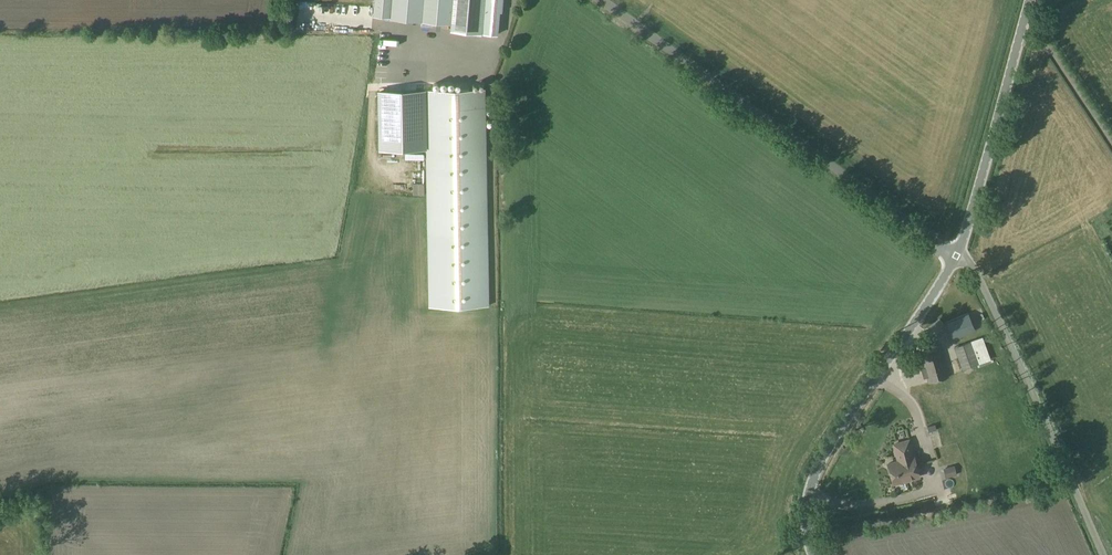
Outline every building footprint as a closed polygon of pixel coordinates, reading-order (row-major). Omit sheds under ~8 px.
[(373,16),(450,23),(450,30),(497,34),(499,12),(501,12),(502,0),(374,0),(373,16)] [(374,36),(385,36),(385,25),(374,24),(374,36)] [(425,90),(379,91),(380,150),(426,149),(427,233),(428,307),(488,306),(487,232),(484,89),(425,90)] [(968,313),(946,322),(954,340),(975,331),(968,313)] [(934,335),(946,326),(940,318),(928,328),(934,335)] [(971,341),(954,347),(962,370),(964,369),(972,366),(979,364),(990,359),(983,337),(971,341)] [(927,383),(949,377),(941,347),(920,352),(924,367),(921,368),(924,379),(926,379),(927,383)] [(894,444),(899,461),(888,464),(894,483),(920,475),(914,456),(913,457),(908,440),(894,444)] [(939,467),(941,476),(952,474),(950,465),(939,467)]
